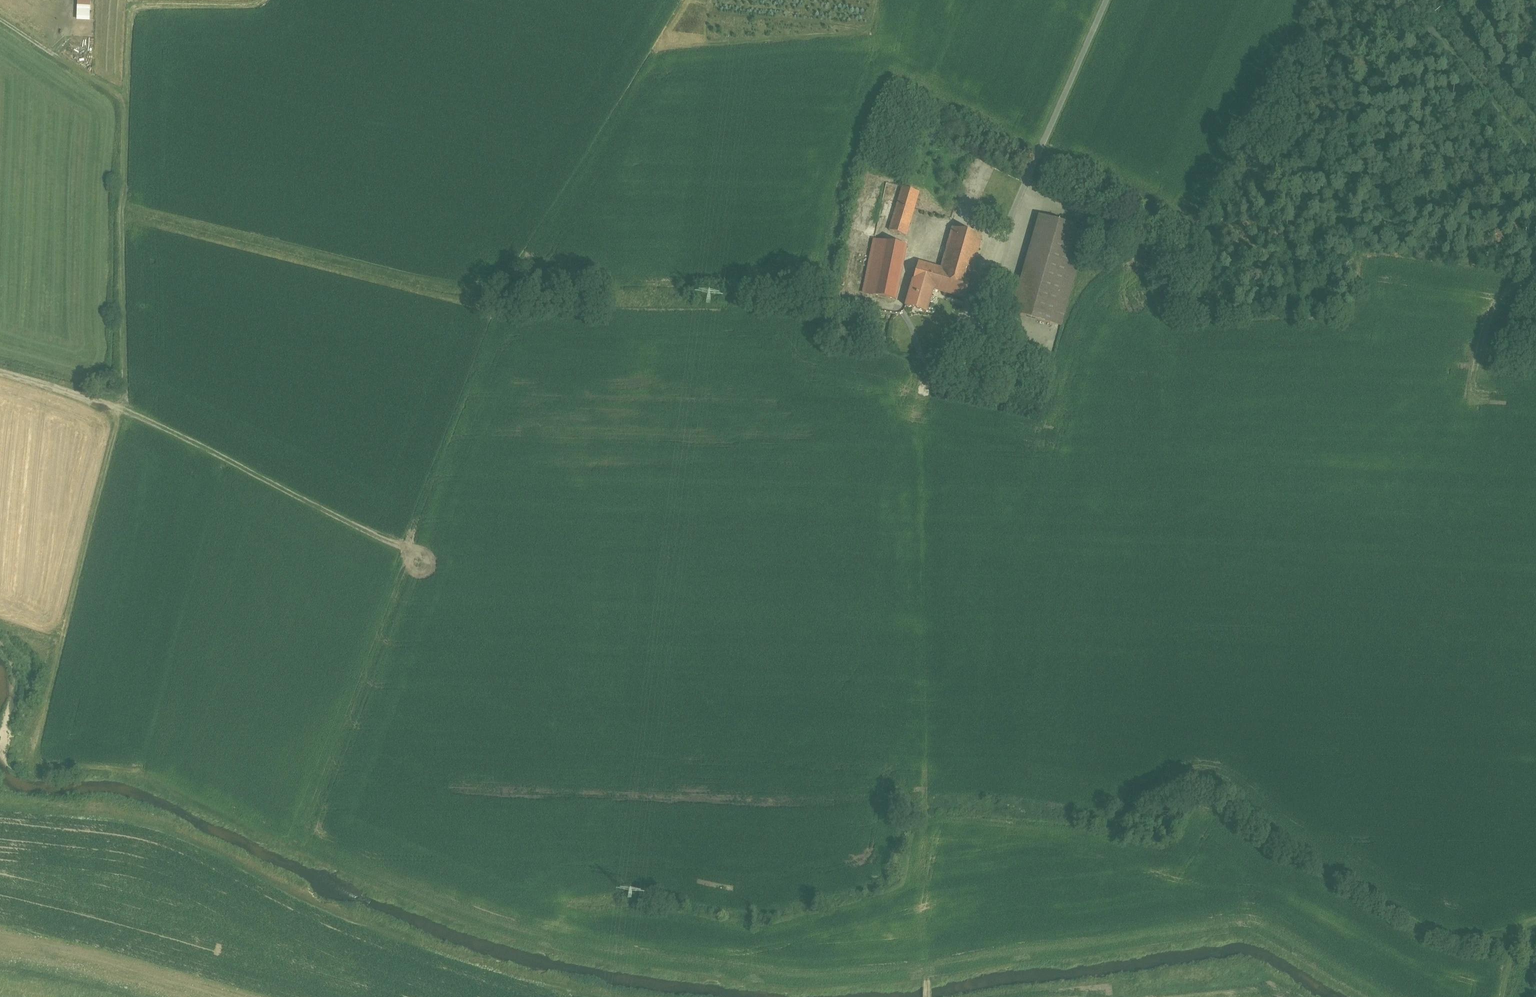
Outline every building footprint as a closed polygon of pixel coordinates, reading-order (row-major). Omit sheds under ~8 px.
[(89,12),(77,12),(76,54),(88,55),(89,12)] [(904,180),(887,174),(873,215),(890,220),(904,180)] [(1064,217),(1026,205),(995,301),(1033,313),(1064,217)] [(970,229),(939,218),(920,275),(951,285),(970,229)] [(890,235),(857,226),(843,278),(876,287),(890,235)] [(909,305),(922,257),(900,251),(887,300),(909,305)]
